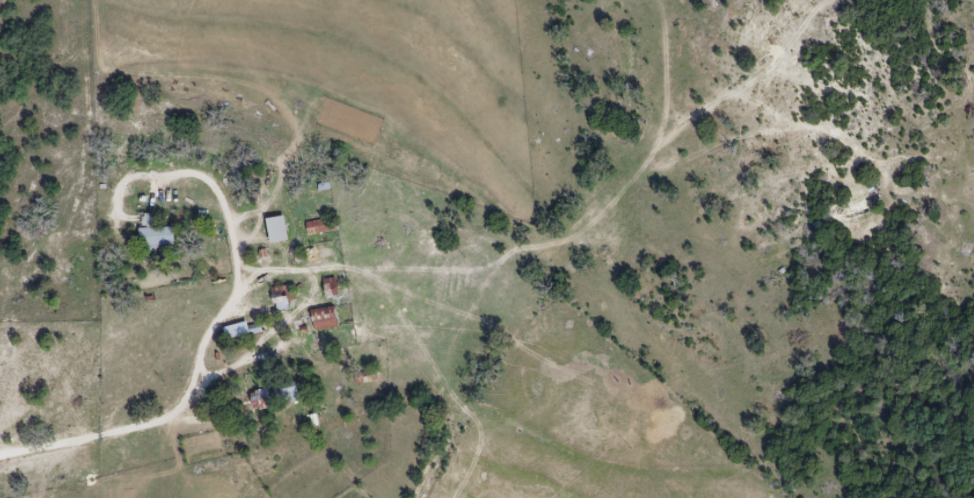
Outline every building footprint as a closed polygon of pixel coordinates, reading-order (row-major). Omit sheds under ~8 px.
[(155,215),(140,215),(139,247),(174,248),(174,228),(155,228),(155,215)] [(289,241),(284,217),(266,220),(271,244),(289,241)] [(336,219),(306,222),(308,235),(337,233),(336,219)] [(325,280),(325,296),(335,296),(335,280),(325,280)] [(272,293),(274,311),(295,309),(293,290),(272,293)] [(310,329),(336,329),(336,310),(310,310),(310,329)] [(298,405),(297,387),(253,390),(253,408),(298,405)]
